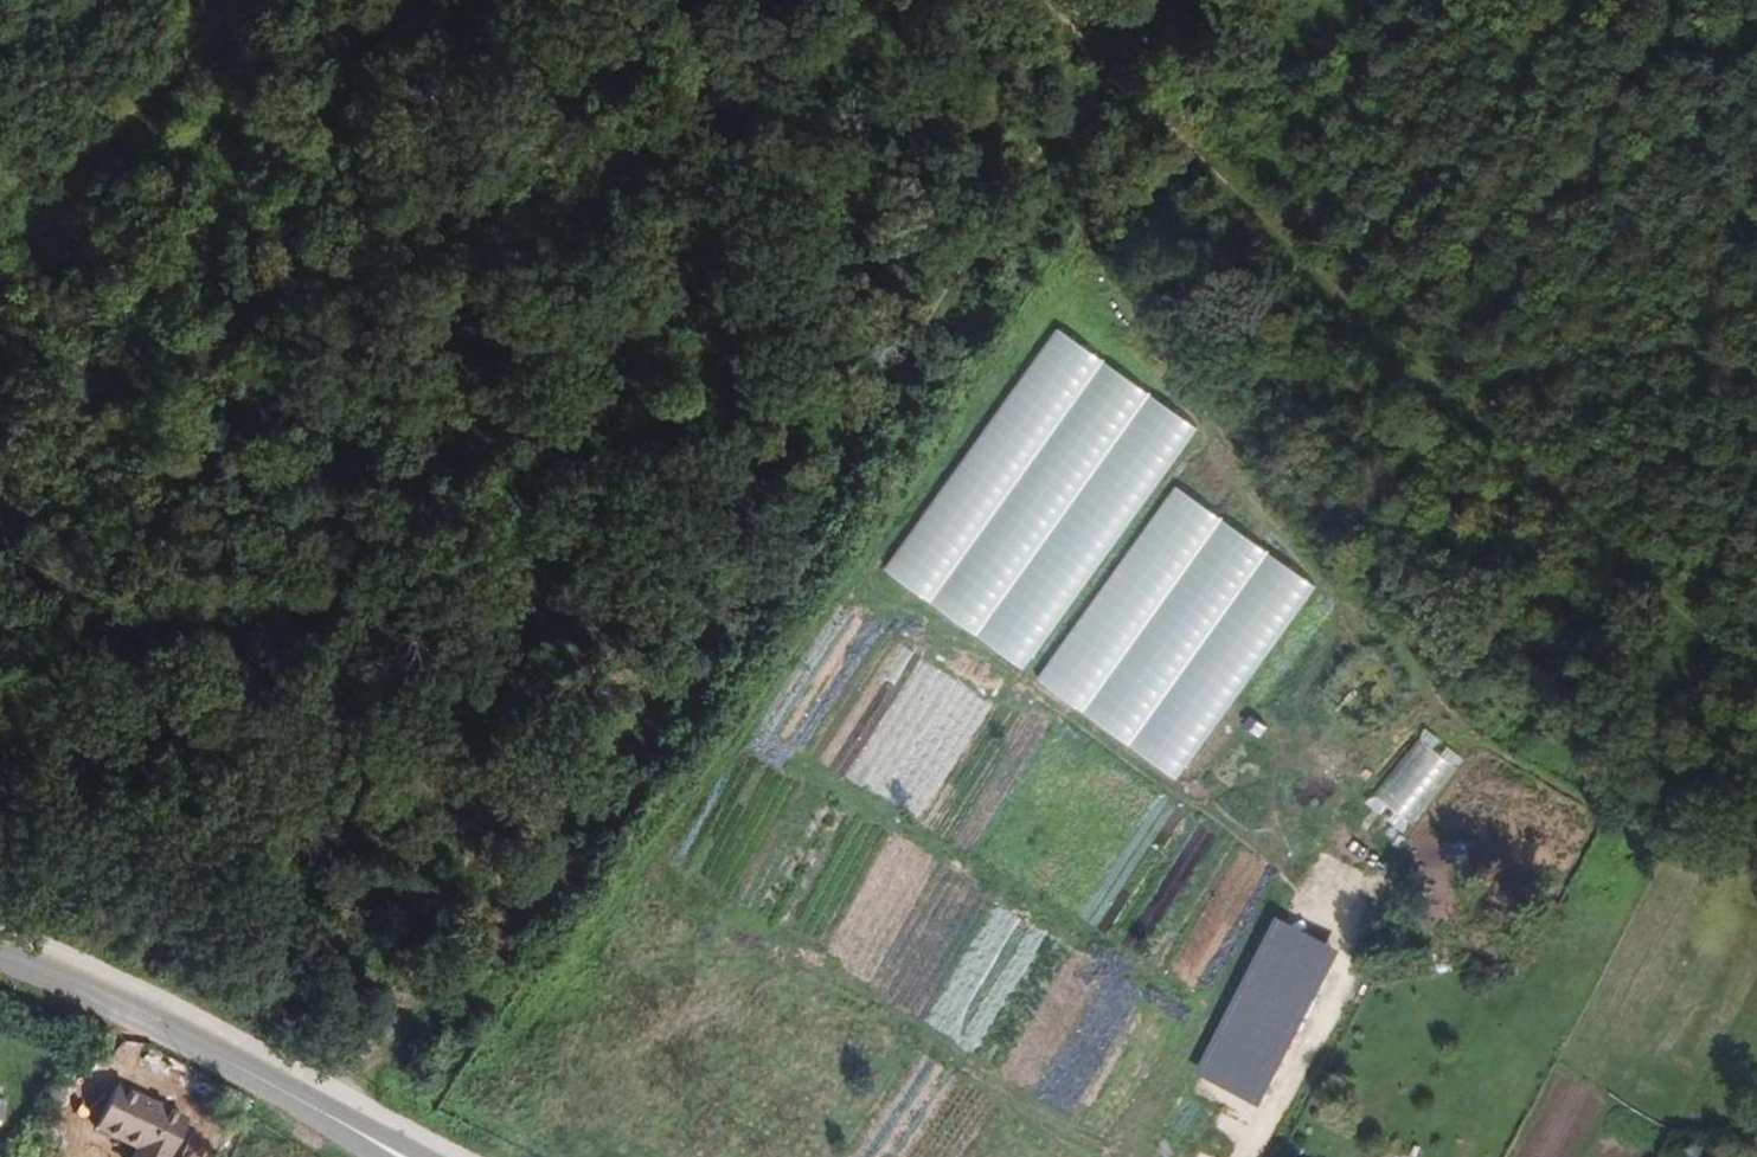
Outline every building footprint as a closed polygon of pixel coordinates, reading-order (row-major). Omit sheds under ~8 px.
[(139,1156),(177,1156),(197,1115),(170,1105),(150,1094),(124,1082),(105,1119),(146,1140),(139,1156)] [(150,1094),(170,1105),(175,1095),(173,1089),(161,1083),(154,1084),(151,1087),(150,1094)] [(137,1156),(139,1156),(146,1140),(105,1119),(96,1137),(137,1156)]
